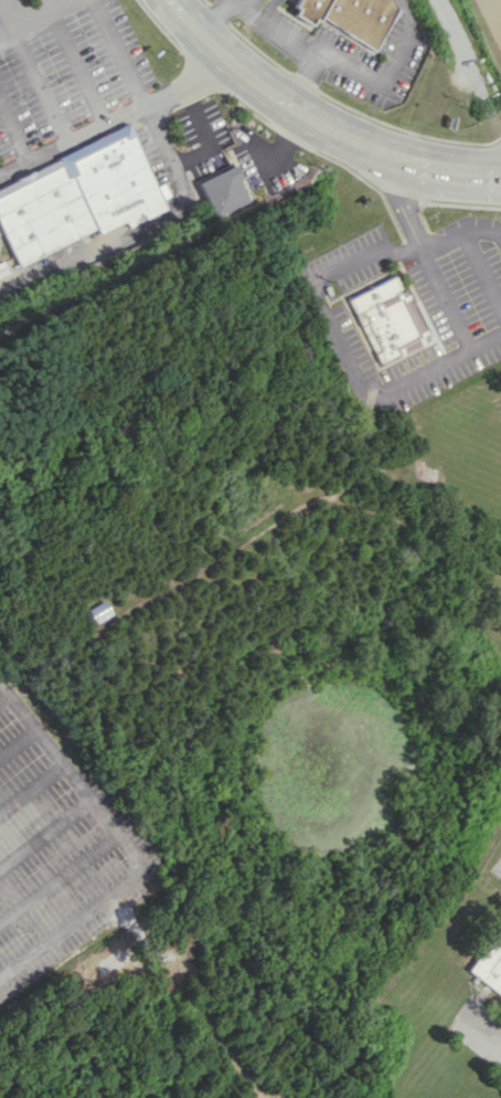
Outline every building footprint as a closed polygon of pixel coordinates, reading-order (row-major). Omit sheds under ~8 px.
[(402,1),(401,0),(296,0),(289,13),(311,25),(316,17),(375,50),(402,1)] [(128,125),(64,159),(103,234),(128,222),(132,229),(171,209),(128,125)] [(198,183),(216,217),(249,201),(238,180),(242,178),(235,163),(198,183)] [(349,299),(396,277),(430,339),(380,366),(349,299)] [(95,622),(111,614),(104,600),(88,609),(95,622)] [(466,970),(500,923),(500,996),(466,970)]
